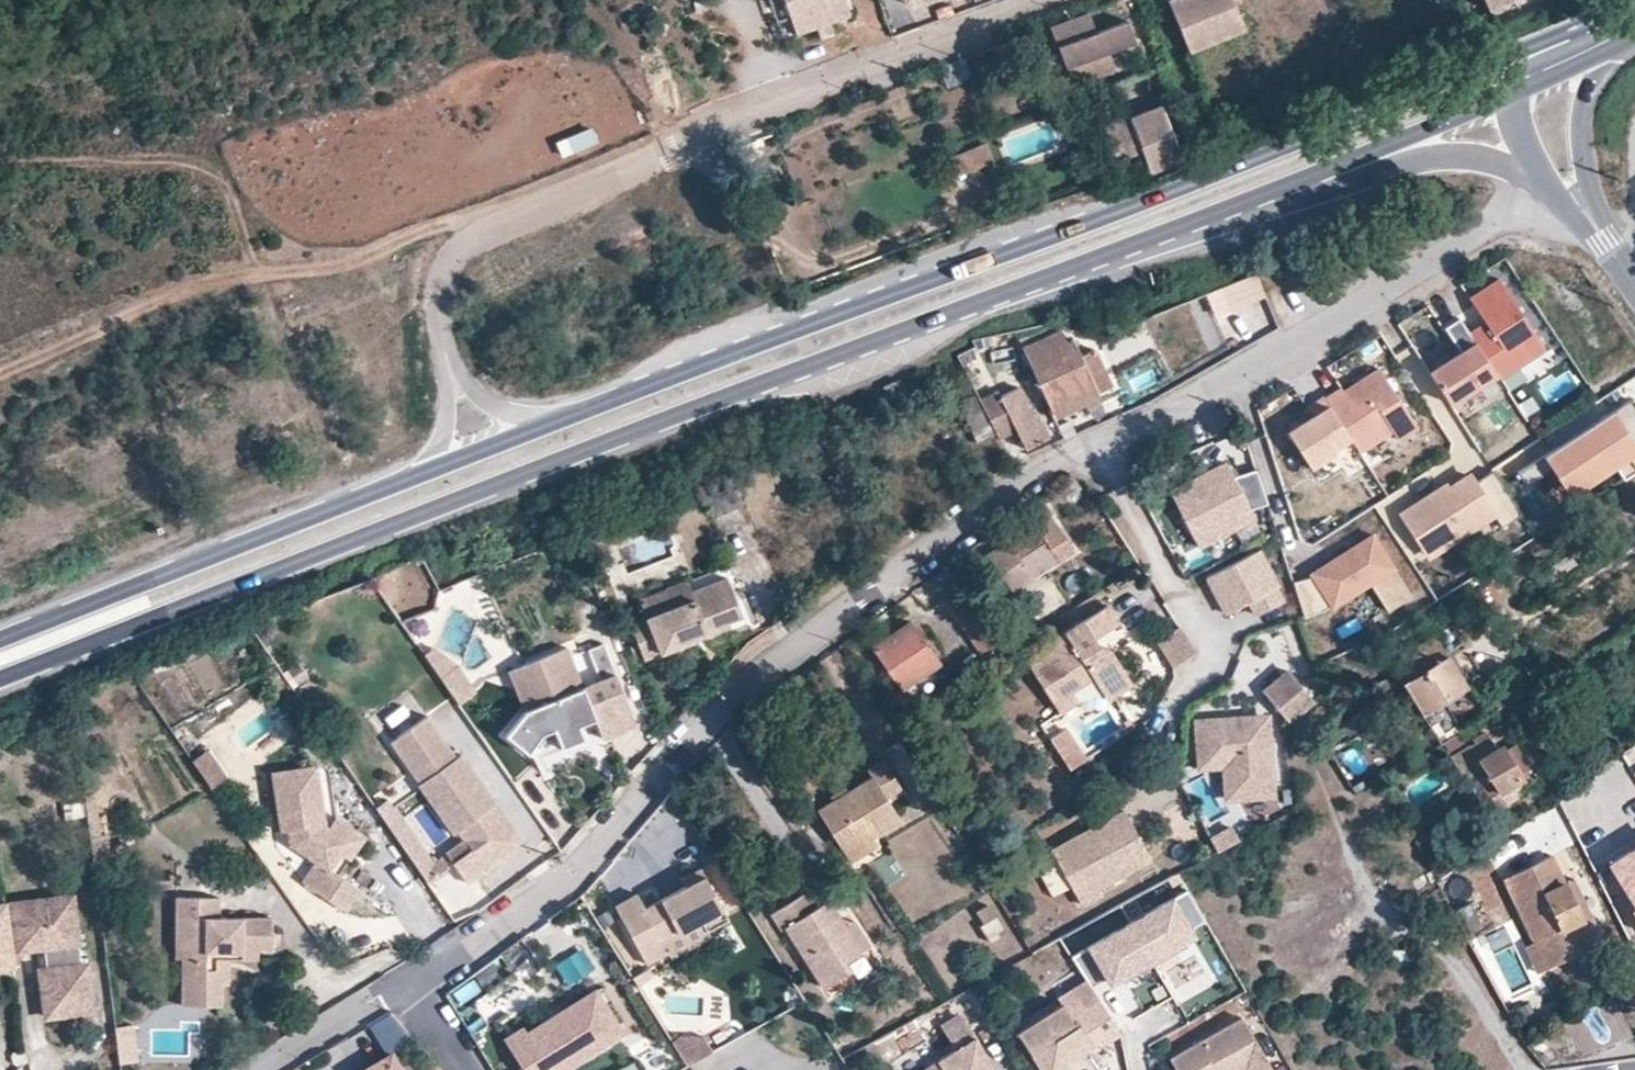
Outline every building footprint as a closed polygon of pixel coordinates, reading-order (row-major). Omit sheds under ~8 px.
[(776,24),(789,19),(782,0),(767,0),(776,24)] [(789,19),(795,36),(815,29),(828,24),(848,16),(842,0),(782,0),(789,19)] [(1204,45),(1199,31),(1236,17),(1229,0),(1169,0),(1165,2),(1185,53),(1204,45)] [(1553,6),(1550,0),(1486,0),(1490,10),(1497,28),(1553,6)] [(1089,15),(1049,29),(1055,46),(1064,67),(1131,43),(1122,22),(1095,32),(1089,15)] [(1241,31),(1236,17),(1199,31),(1204,45),(1241,31)] [(828,24),(815,29),(819,37),(832,33),(828,24)] [(936,70),(945,88),(968,77),(961,60),(936,70)] [(1097,115),(1105,137),(1131,127),(1127,116),(1123,105),(1097,115)] [(1131,127),(1105,137),(1113,158),(1140,149),(1148,171),(1179,160),(1158,105),(1127,116),(1131,127)] [(592,130),(555,142),(560,158),(597,146),(592,130)] [(952,155),(957,175),(993,165),(988,145),(952,155)] [(1258,277),(1206,293),(1215,321),(1267,304),(1258,277)] [(1487,337),(1471,347),(1477,356),(1496,388),(1498,391),(1515,381),(1510,373),(1538,356),(1500,294),(1472,312),(1487,337)] [(974,355),(1004,349),(1001,334),(969,341),(974,355)] [(1085,401),(1069,366),(1055,335),(1017,351),(1047,417),(1085,401)] [(1477,356),(1432,384),(1451,415),(1496,388),(1477,356)] [(1084,360),(1069,366),(1085,401),(1100,394),(1084,360)] [(1345,397),(1328,407),(1352,445),(1361,460),(1395,439),(1401,449),(1421,436),(1384,378),(1347,401),(1345,397)] [(1012,427),(998,399),(989,383),(978,389),(1001,433),(1012,427)] [(970,439),(990,429),(969,388),(948,398),(970,439)] [(998,399),(1012,427),(1023,448),(1043,438),(1037,423),(1031,423),(1015,391),(998,399)] [(1352,445),(1327,405),(1312,414),(1318,423),(1291,440),(1314,476),(1339,460),(1336,455),(1352,445)] [(1625,413),(1513,483),(1521,495),(1560,470),(1574,462),(1590,488),(1622,467),(1631,481),(1634,479),(1634,420),(1631,423),(1625,413)] [(1574,462),(1560,470),(1576,496),(1590,488),(1574,462)] [(1263,508),(1252,475),(1233,481),(1225,466),(1168,496),(1197,551),(1254,521),(1249,512),(1263,508)] [(1518,521),(1491,477),(1472,489),(1468,482),(1437,501),(1434,496),(1397,519),(1417,552),(1453,530),(1459,540),(1489,521),(1498,534),(1518,521)] [(1008,547),(1023,574),(1027,581),(1071,555),(1041,504),(1017,519),(1021,528),(1004,540),(1008,547)] [(1424,562),(1459,540),(1453,530),(1417,552),(1424,562)] [(1343,639),(1404,602),(1365,541),(1330,563),(1354,599),(1328,615),(1343,639)] [(1005,584),(1023,574),(1008,547),(990,560),(1005,584)] [(1260,558),(1208,585),(1228,622),(1251,610),(1258,624),(1284,610),(1277,596),(1280,595),(1260,558)] [(742,601),(754,596),(742,564),(704,579),(706,586),(629,616),(642,651),(745,611),(742,601)] [(980,620),(969,605),(945,570),(928,582),(979,655),(997,645),(980,620)] [(969,605),(980,620),(993,611),(983,595),(969,605)] [(757,607),(754,596),(742,601),(745,611),(757,607)] [(1106,701),(1131,685),(1109,651),(1094,638),(1117,623),(1107,606),(1024,661),(1057,712),(1077,702),(1071,693),(1093,680),(1106,701)] [(897,693),(938,664),(910,623),(869,650),(897,693)] [(1401,683),(1445,656),(1432,635),(1389,662),(1401,683)] [(440,674),(457,663),(434,645),(425,651),(440,674)] [(562,685),(579,678),(567,648),(524,666),(539,706),(525,712),(504,737),(527,756),(542,738),(555,733),(562,751),(585,742),(580,729),(596,722),(604,742),(637,729),(616,677),(583,690),(567,697),(562,685)] [(1445,656),(1401,683),(1438,744),(1459,732),(1440,702),(1464,689),(1445,656)] [(458,701),(475,690),(457,663),(440,674),(458,701)] [(509,671),(525,712),(539,706),(524,666),(509,671)] [(1264,693),(1291,721),(1315,698),(1288,670),(1264,693)] [(583,690),(579,678),(562,685),(567,697),(583,690)] [(1271,715),(1197,719),(1199,765),(1221,764),(1223,800),(1276,797),(1271,715)] [(471,852),(451,866),(464,886),(514,854),(517,841),(462,758),(457,761),(429,718),(392,743),(420,785),(439,773),(457,801),(439,813),(453,835),(457,832),(464,842),(471,852)] [(1072,773),(1083,766),(1068,741),(1074,737),(1070,731),(1053,743),(1072,773)] [(1083,766),(1090,761),(1074,737),(1068,741),(1083,766)] [(1519,776),(1504,753),(1500,747),(1497,748),(1489,737),(1468,750),(1503,806),(1525,793),(1519,783),(1523,781),(1519,776)] [(1513,748),(1504,753),(1519,776),(1527,771),(1513,748)] [(840,841),(869,824),(891,810),(879,789),(896,779),(878,749),(862,759),(866,766),(816,798),(840,841)] [(210,751),(190,764),(208,792),(228,779),(210,751)] [(322,760),(316,761),(323,820),(347,837),(328,864),(337,870),(362,834),(336,816),(331,773),(322,760)] [(357,884),(337,870),(328,864),(347,837),(323,820),(316,761),(273,766),(280,825),(287,824),(289,838),(314,856),(300,877),(341,906),(357,884)] [(420,785),(439,813),(457,801),(439,773),(420,785)] [(391,802),(415,787),(407,775),(383,790),(391,802)] [(1123,816),(1093,832),(1101,847),(1132,831),(1123,816)] [(872,833),(869,824),(840,841),(845,847),(872,833)] [(1211,837),(1217,851),(1238,840),(1231,826),(1211,837)] [(1093,832),(1051,854),(1070,891),(1089,880),(1095,891),(1148,863),(1132,831),(1101,847),(1093,832)] [(444,856),(451,866),(471,852),(464,842),(444,856)] [(1501,870),(1521,911),(1546,899),(1543,894),(1562,884),(1545,849),(1501,870)] [(1611,865),(1634,903),(1634,850),(1611,865)] [(672,865),(676,872),(695,860),(691,853),(672,865)] [(694,904),(701,915),(721,902),(695,860),(676,872),(637,896),(629,882),(608,895),(642,951),(663,938),(657,928),(694,904)] [(445,914),(469,902),(455,875),(431,888),(445,914)] [(1089,880),(1070,891),(1079,908),(1098,897),(1095,891),(1089,880)] [(1544,960),(1545,961),(1588,938),(1587,936),(1565,890),(1562,884),(1543,894),(1546,899),(1521,911),(1531,933),(1544,960)] [(1578,884),(1565,890),(1587,936),(1588,938),(1601,931),(1578,884)] [(1086,984),(1090,992),(1105,982),(1109,988),(1188,939),(1185,933),(1203,922),(1184,892),(1072,962),(1086,984)] [(837,928),(821,902),(807,909),(795,893),(763,913),(775,931),(782,927),(820,987),(845,971),(839,962),(852,953),(837,928)] [(177,983),(176,1003),(200,1002),(201,980),(204,958),(218,959),(234,960),(235,946),(255,946),(255,913),(199,912),(198,895),(156,895),(155,915),(156,915),(172,915),(173,915),(174,932),(163,933),(162,954),(162,982),(177,983)] [(70,1014),(94,1011),(89,964),(83,964),(75,896),(28,901),(31,926),(53,923),(56,944),(45,945),(48,969),(42,969),(44,994),(50,993),(51,999),(63,1009),(69,1008),(70,1014)] [(830,897),(821,902),(837,928),(847,922),(831,896),(830,897)] [(20,948),(45,945),(56,944),(53,923),(31,926),(28,901),(15,903),(20,948)] [(663,938),(701,915),(694,904),(657,928),(663,938)] [(9,918),(7,905),(0,905),(0,919),(9,918)] [(154,954),(162,954),(163,933),(174,932),(173,915),(172,915),(156,915),(155,915),(154,954)] [(15,965),(9,918),(0,919),(0,967),(15,965)] [(1536,967),(1545,961),(1544,960),(1531,933),(1521,939),(1536,967)] [(463,1010),(473,1001),(515,968),(498,946),(448,988),(461,1011),(463,1010)] [(217,979),(218,959),(204,958),(201,980),(217,979)] [(161,1003),(176,1003),(177,983),(162,982),(161,1003)] [(1086,984),(1061,1000),(1066,1008),(1022,1035),(1044,1069),(1065,1069),(1119,1036),(1090,992),(1086,984)] [(526,1069),(550,1069),(551,1069),(561,1069),(624,1033),(598,989),(529,1030),(525,1025),(506,1036),(526,1069)] [(47,1017),(70,1014),(69,1008),(63,1009),(51,999),(50,993),(44,994),(47,1017)] [(493,1034),(473,1001),(463,1010),(461,1011),(481,1044),(493,1034)] [(1543,1029),(1557,1065),(1630,1038),(1617,1002),(1543,1029)] [(384,1053),(409,1042),(396,1014),(372,1025),(384,1053)] [(962,1017),(943,1029),(955,1048),(919,1069),(995,1069),(962,1017)] [(1242,1021),(1168,1062),(1173,1069),(1270,1069),(1242,1021)] [(712,1049),(703,1031),(679,1031),(669,1037),(686,1063),(712,1049)] [(389,1055),(364,1069),(398,1069),(389,1055)]
